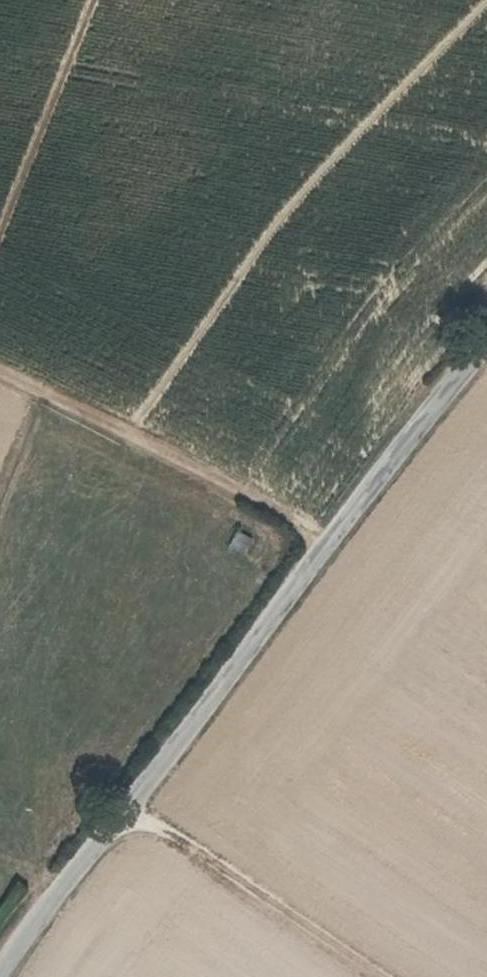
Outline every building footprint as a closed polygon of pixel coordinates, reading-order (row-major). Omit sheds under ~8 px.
[(245,556),(254,538),(239,529),(229,548),(245,556)]
